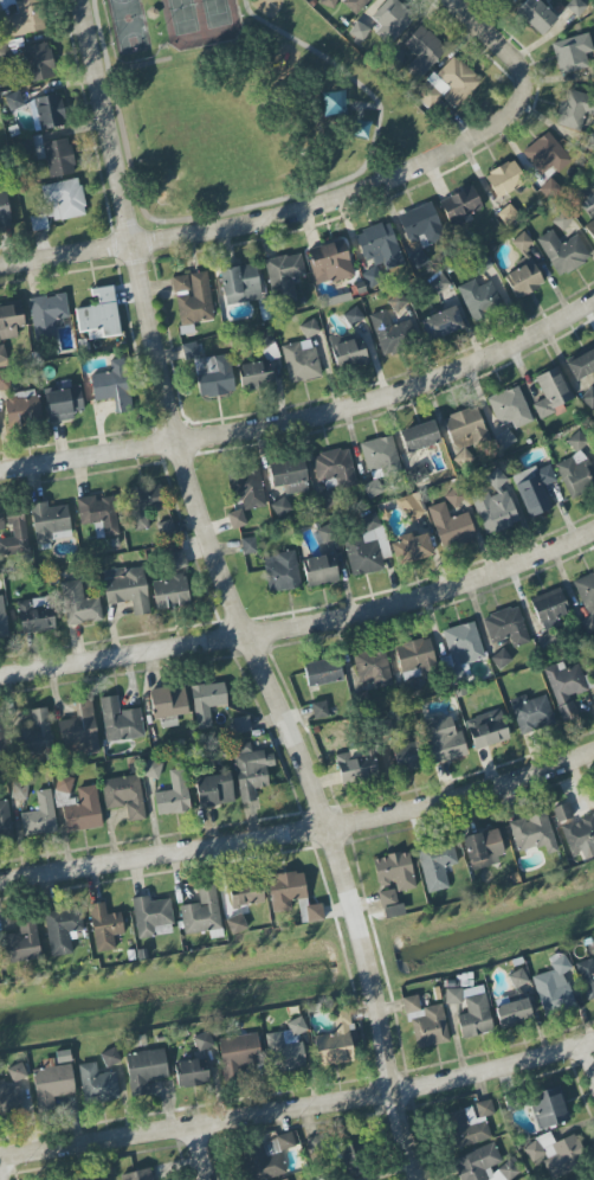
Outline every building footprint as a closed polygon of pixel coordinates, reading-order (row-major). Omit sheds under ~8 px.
[(14,9),(14,0),(0,0),(0,9),(14,9)] [(45,29),(38,0),(27,0),(15,3),(18,13),(3,17),(9,39),(45,29)] [(333,9),(337,0),(319,0),(318,3),(333,9)] [(370,0),(343,0),(341,2),(356,15),(370,0)] [(396,0),(387,0),(371,17),(381,26),(376,32),(390,46),(415,18),(396,0)] [(537,0),(526,0),(515,11),(541,36),(557,19),(537,0)] [(587,7),(579,0),(571,0),(566,6),(578,17),(587,7)] [(447,50),(421,25),(403,44),(417,57),(404,70),(417,82),(447,50)] [(550,44),(561,76),(589,67),(584,54),(593,51),(588,32),(550,44)] [(22,48),(29,83),(54,77),(47,43),(22,48)] [(413,94),(428,109),(442,97),(453,109),(481,82),(454,54),(413,94)] [(567,88),(554,122),(583,133),(593,104),(593,99),(567,88)] [(2,97),(9,113),(25,106),(18,90),(2,97)] [(323,117),(346,116),(345,91),(322,92),(323,117)] [(36,128),(64,127),(63,96),(35,97),(36,128)] [(572,161),(548,132),(522,153),(541,175),(552,167),(557,174),(572,161)] [(46,158),(49,178),(75,173),(69,138),(42,143),(41,135),(33,137),(37,160),(46,158)] [(526,183),(513,160),(484,176),(497,199),(526,183)] [(86,215),(79,178),(41,186),(45,205),(50,204),(54,222),(86,215)] [(482,211),(473,187),(439,200),(448,223),(482,211)] [(11,223),(5,189),(0,190),(0,226),(11,223)] [(428,246),(445,238),(430,202),(396,216),(407,243),(424,236),(428,246)] [(518,217),(509,205),(497,214),(506,227),(518,217)] [(593,242),(593,220),(584,227),(593,242)] [(389,221),(355,233),(367,271),(363,272),(368,288),(386,282),(383,272),(404,264),(389,221)] [(556,277),(591,261),(578,235),(560,244),(553,230),(538,238),(556,277)] [(521,253),(533,243),(523,232),(511,242),(521,253)] [(354,276),(343,239),(305,250),(316,287),(354,276)] [(408,254),(414,268),(427,263),(421,249),(408,254)] [(273,304),(296,300),(292,279),(305,276),(301,253),(265,261),(273,304)] [(506,275),(516,298),(543,287),(529,255),(514,262),(517,269),(506,275)] [(221,268),(224,304),(263,301),(260,265),(221,268)] [(171,277),(173,292),(192,289),(193,295),(176,298),(180,326),(215,321),(208,272),(171,277)] [(449,286),(440,275),(428,284),(438,295),(449,286)] [(503,307),(490,281),(478,287),(474,279),(457,288),(474,322),(503,307)] [(93,288),(95,306),(75,308),(78,332),(87,331),(88,340),(119,336),(114,286),(93,288)] [(68,319),(66,295),(29,298),(33,341),(56,339),(54,320),(68,319)] [(404,296),(390,298),(392,312),(406,310),(404,296)] [(17,336),(16,327),(24,326),(21,303),(0,305),(0,338),(17,336)] [(420,320),(430,342),(464,327),(454,306),(420,320)] [(344,312),(349,326),(363,322),(359,308),(344,312)] [(369,315),(382,357),(407,349),(403,338),(413,335),(409,321),(393,326),(387,310),(369,315)] [(299,326),(305,339),(319,333),(313,320),(299,326)] [(363,336),(331,341),(335,369),(367,365),(363,336)] [(321,377),(313,339),(281,346),(289,384),(321,377)] [(193,360),(200,399),(235,393),(229,354),(199,359),(196,342),(181,345),(184,361),(193,360)] [(575,381),(593,371),(593,349),(566,363),(575,381)] [(94,402),(116,398),(118,414),(133,412),(124,359),(109,361),(111,372),(90,375),(94,402)] [(272,386),(270,362),(240,365),(242,389),(272,386)] [(535,377),(544,399),(533,404),(538,417),(574,401),(559,367),(535,377)] [(9,377),(0,376),(0,391),(7,392),(9,377)] [(515,429),(532,423),(519,386),(488,397),(498,427),(512,422),(515,429)] [(590,387),(579,399),(590,409),(593,405),(593,390),(590,387)] [(74,420),(73,412),(84,411),(81,388),(45,392),(49,423),(74,420)] [(40,424),(38,393),(5,394),(7,425),(40,424)] [(442,419),(455,451),(488,438),(476,406),(442,419)] [(406,454),(441,443),(434,421),(399,431),(406,454)] [(516,441),(507,429),(494,439),(503,451),(516,441)] [(566,441),(577,453),(588,443),(577,432),(566,441)] [(369,479),(400,472),(393,436),(361,443),(369,479)] [(317,482),(324,481),(327,492),(356,486),(348,448),(311,456),(317,482)] [(593,487),(593,480),(585,454),(556,463),(567,496),(593,487)] [(268,463),(271,488),(283,486),(284,496),(308,493),(305,459),(268,463)] [(513,476),(529,518),(552,509),(544,487),(556,482),(549,463),(513,476)] [(264,508),(260,470),(233,473),(237,511),(264,508)] [(487,475),(494,494),(473,501),(485,534),(519,522),(501,470),(487,475)] [(382,493),(376,480),(362,486),(369,499),(382,493)] [(126,489),(133,532),(149,529),(146,513),(163,510),(159,484),(126,489)] [(425,515),(415,492),(398,500),(408,522),(425,515)] [(77,500),(80,525),(93,523),(95,539),(119,536),(113,495),(77,500)] [(293,510),(285,496),(271,505),(279,518),(293,510)] [(31,504),(35,544),(52,543),(51,531),(70,529),(68,506),(47,508),(46,502),(31,504)] [(449,518),(445,502),(428,507),(441,550),(479,539),(471,512),(449,518)] [(5,512),(7,527),(11,526),(13,538),(0,540),(0,557),(29,552),(23,509),(5,512)] [(242,510),(227,514),(232,530),(247,525),(242,510)] [(351,577),(386,570),(374,515),(361,518),(365,534),(343,539),(351,577)] [(157,523),(160,538),(175,535),(172,520),(157,523)] [(432,556),(425,534),(412,538),(411,535),(390,541),(398,566),(432,556)] [(257,553),(255,537),(241,539),(243,555),(257,553)] [(155,610),(188,606),(185,571),(186,570),(184,551),(164,553),(167,575),(152,577),(155,610)] [(268,592),(300,589),(296,552),(264,555),(268,592)] [(339,581),(333,554),(303,560),(309,587),(339,581)] [(149,614),(144,567),(102,571),(106,605),(131,602),(133,616),(149,614)] [(588,618),(580,621),(586,633),(593,629),(593,571),(572,581),(588,618)] [(99,598),(84,600),(81,580),(60,584),(66,626),(102,621),(99,598)] [(568,615),(561,590),(532,599),(542,632),(555,629),(553,619),(568,615)] [(9,637),(3,596),(0,596),(0,638),(9,637)] [(16,602),(22,635),(54,630),(50,597),(16,602)] [(482,619),(492,645),(510,637),(514,648),(530,641),(516,605),(482,619)] [(443,630),(449,656),(441,658),(447,681),(470,676),(466,663),(484,659),(475,622),(443,630)] [(429,637),(393,646),(406,696),(420,692),(416,677),(438,671),(429,637)] [(512,661),(503,648),(490,658),(499,671),(512,661)] [(390,682),(387,649),(353,653),(357,686),(390,682)] [(342,683),(340,660),(304,663),(306,686),(342,683)] [(578,664),(565,669),(563,662),(544,668),(563,722),(577,717),(570,697),(588,690),(578,664)] [(228,704),(224,682),(190,688),(197,730),(213,727),(209,708),(228,704)] [(178,726),(176,716),(188,715),(184,685),(149,690),(153,721),(160,720),(161,728),(178,726)] [(527,701),(525,695),(509,700),(521,736),(556,724),(545,695),(527,701)] [(140,709),(119,711),(117,696),(100,698),(106,743),(144,737),(140,709)] [(100,752),(91,700),(74,702),(77,718),(59,721),(65,758),(100,752)] [(311,704),(314,720),(330,717),(326,701),(311,704)] [(46,708),(29,711),(31,721),(14,724),(20,756),(54,749),(46,708)] [(474,750),(509,740),(501,710),(465,720),(474,750)] [(431,766),(468,756),(461,731),(455,733),(450,714),(419,722),(431,766)] [(233,719),(235,734),(250,731),(248,716),(233,719)] [(393,745),(397,772),(420,769),(416,742),(393,745)] [(256,801),(254,790),(269,788),(266,766),(274,765),(273,751),(251,754),(250,743),(233,744),(239,803),(256,801)] [(342,785),(379,775),(373,754),(350,760),(348,752),(334,756),(342,785)] [(161,763),(146,761),(144,778),(159,779),(161,763)] [(171,791),(154,793),(156,816),(189,813),(185,769),(169,771),(171,791)] [(195,777),(198,808),(233,804),(231,774),(195,777)] [(105,810),(126,807),(128,822),(145,820),(140,775),(101,780),(105,810)] [(72,792),(71,778),(56,778),(57,793),(72,792)] [(27,800),(27,783),(12,783),(11,799),(27,800)] [(102,827),(96,785),(77,788),(79,804),(62,807),(66,833),(102,827)] [(36,791),(38,811),(20,813),(23,837),(57,832),(51,789),(36,791)] [(12,840),(9,800),(0,801),(0,842),(12,840)] [(581,852),(584,860),(593,856),(593,820),(593,816),(575,822),(569,802),(553,808),(569,856),(581,852)] [(509,823),(518,853),(544,845),(546,855),(558,851),(546,811),(528,816),(528,817),(509,823)] [(462,837),(469,869),(505,861),(498,829),(462,837)] [(417,849),(427,893),(448,889),(444,867),(458,864),(453,841),(417,849)] [(416,889),(409,852),(373,859),(378,887),(395,884),(397,892),(416,889)] [(272,913),(292,910),(291,901),(307,898),(303,871),(267,877),(272,913)] [(237,896),(230,896),(232,908),(264,904),(261,883),(236,885),(237,896)] [(183,933),(221,929),(216,885),(198,887),(199,904),(180,906),(183,933)] [(380,907),(397,904),(395,890),(378,892),(380,907)] [(154,927),(173,924),(170,899),(150,902),(149,896),(132,898),(138,939),(155,937),(154,927)] [(121,913),(106,915),(104,903),(89,905),(96,953),(115,950),(113,936),(124,935),(121,913)] [(308,923),(324,921),(321,904),(306,906),(308,923)] [(405,915),(403,904),(383,908),(385,919),(405,915)] [(45,911),(49,957),(72,955),(70,932),(82,931),(80,908),(45,911)] [(232,936),(248,929),(242,914),(226,920),(232,936)] [(19,934),(1,935),(3,963),(39,961),(37,917),(18,918),(19,934)] [(532,977),(544,1016),(575,1006),(564,973),(570,971),(564,953),(548,958),(552,971),(532,977)] [(515,990),(529,983),(522,968),(508,976),(515,990)] [(457,1016),(462,1039),(494,1033),(483,984),(444,992),(447,1006),(465,1002),(467,1014),(457,1016)] [(415,1050),(450,1042),(442,1004),(420,1009),(417,995),(404,998),(415,1050)] [(501,1029),(533,1019),(527,998),(494,1008),(501,1029)] [(353,1061),(352,1046),(358,1046),(356,1030),(351,1030),(348,1009),(333,1010),(336,1033),(315,1035),(319,1065),(353,1061)] [(288,1031),(267,1034),(272,1073),(306,1069),(302,1036),(305,1036),(303,1019),(286,1021),(288,1031)] [(192,1037),(198,1053),(213,1047),(208,1032),(192,1037)] [(222,1073),(261,1069),(258,1035),(218,1039),(222,1073)] [(100,1054),(106,1068),(121,1062),(114,1048),(100,1054)] [(168,1079),(163,1049),(125,1055),(131,1097),(149,1094),(147,1082),(168,1079)] [(208,1084),(205,1059),(176,1062),(179,1088),(208,1084)] [(12,1083),(27,1078),(22,1063),(7,1068),(12,1083)] [(79,1065),(83,1104),(119,1100),(115,1069),(97,1071),(97,1063),(79,1065)] [(31,1070),(38,1113),(55,1110),(53,1098),(75,1094),(70,1064),(31,1070)] [(5,1088),(4,1080),(0,1080),(0,1117),(24,1113),(19,1086),(5,1088)] [(528,1096),(539,1131),(570,1121),(559,1086),(528,1096)] [(495,1115),(491,1099),(475,1103),(478,1118),(495,1115)] [(443,1114),(451,1149),(490,1140),(486,1117),(475,1120),(472,1108),(443,1114)] [(584,1167),(578,1153),(584,1150),(577,1133),(554,1143),(550,1134),(523,1145),(531,1163),(542,1159),(551,1179),(552,1179),(584,1167)] [(296,1148),(293,1136),(239,1149),(246,1179),(264,1179),(286,1175),(281,1151),(296,1148)] [(365,1173),(356,1140),(338,1145),(347,1178),(365,1173)] [(460,1179),(513,1179),(521,1177),(514,1160),(503,1165),(494,1143),(452,1161),(460,1179)] [(122,1179),(153,1179),(150,1168),(121,1176),(122,1179)]
